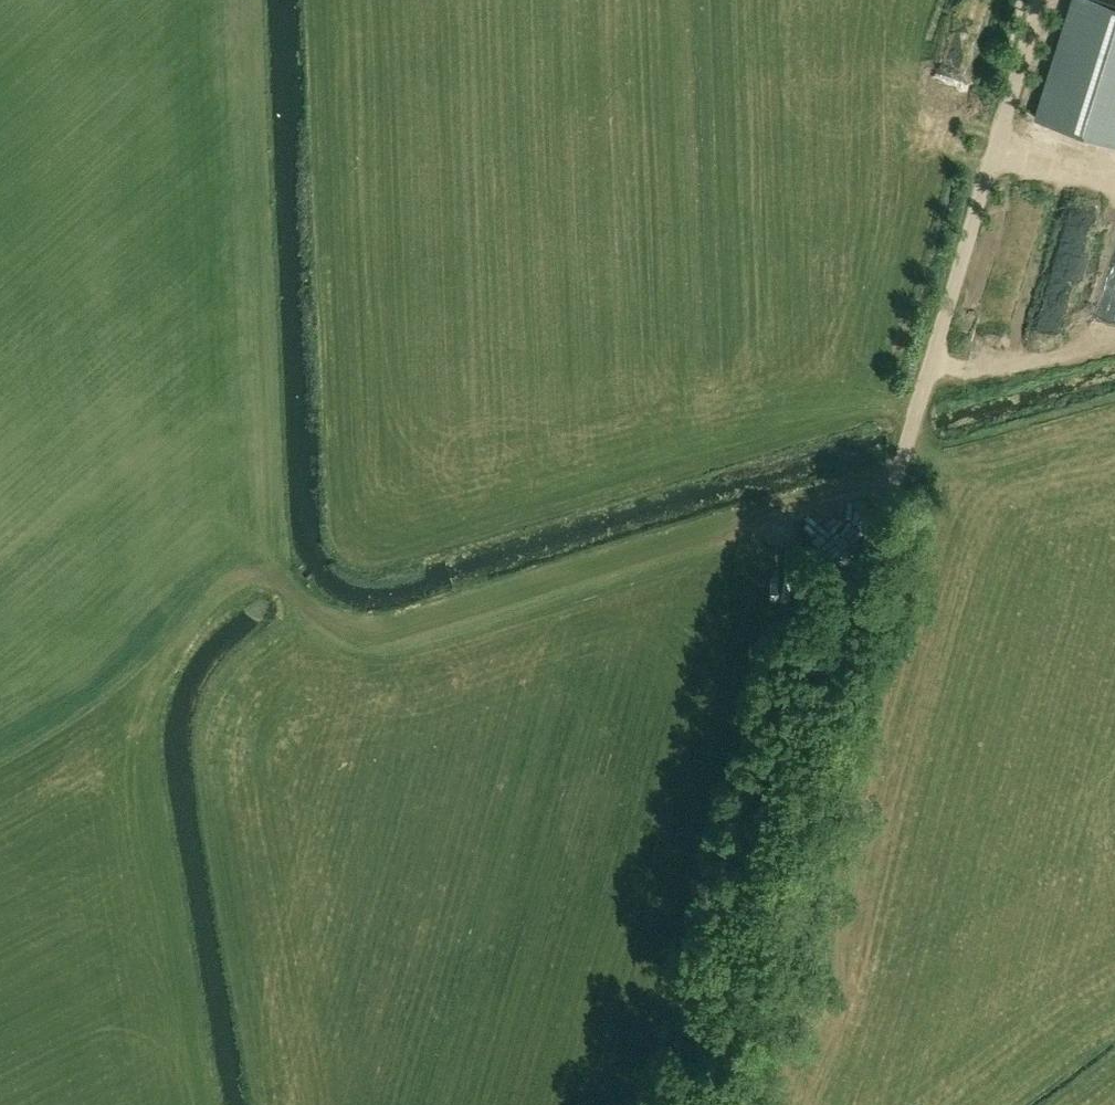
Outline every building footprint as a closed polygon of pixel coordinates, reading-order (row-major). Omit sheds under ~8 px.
[(1035,118),(1100,139),(1114,93),(1114,5),(1098,0),(1072,0),(1035,118)]
